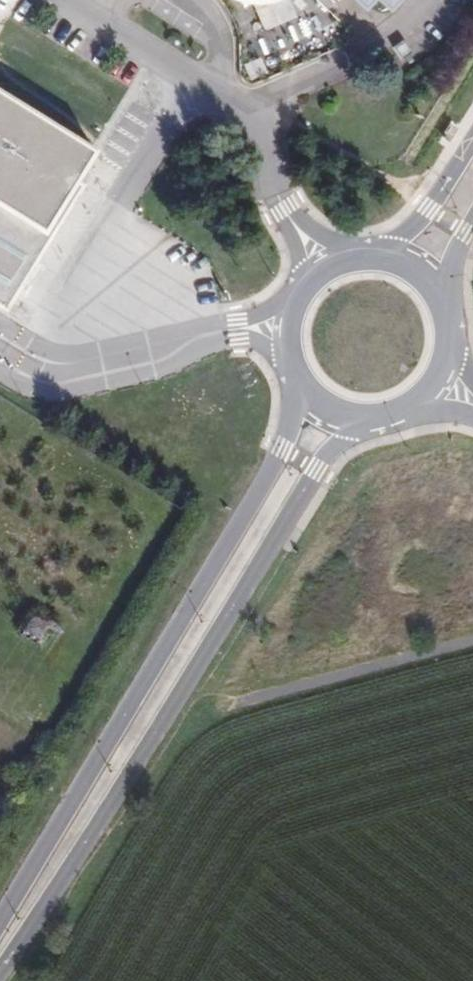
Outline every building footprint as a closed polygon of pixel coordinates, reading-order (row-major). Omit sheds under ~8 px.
[(359,12),(370,0),(383,12),(394,0),(346,0),(359,12)] [(21,316),(104,179),(93,172),(110,145),(0,78),(0,304),(21,316)] [(27,611),(15,629),(39,644),(50,626),(27,611)]
